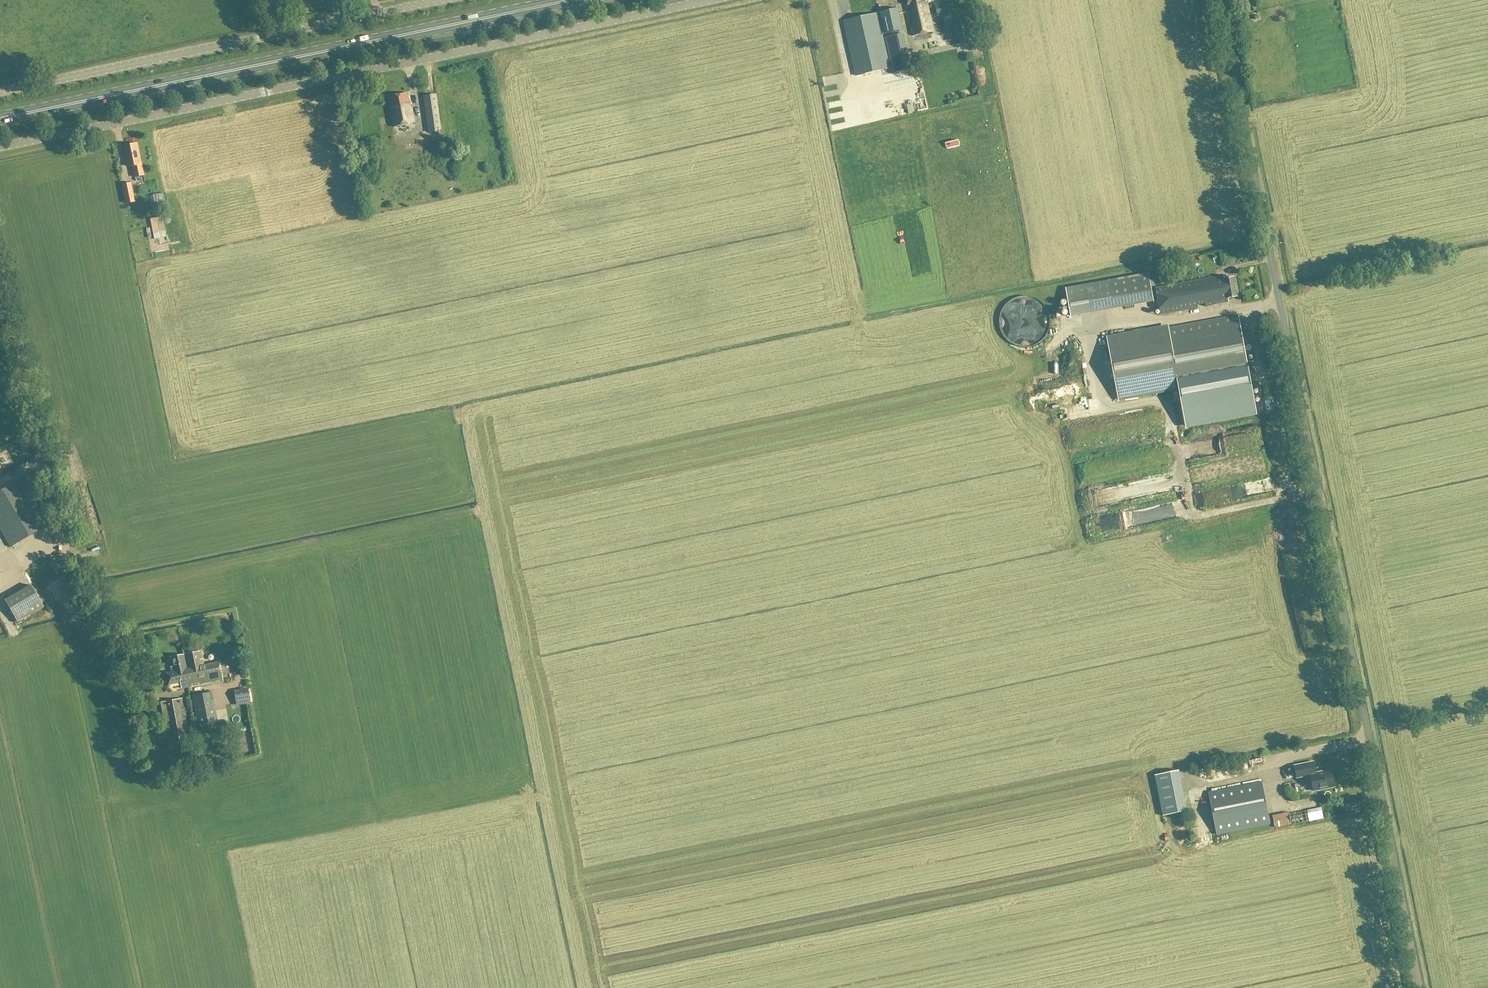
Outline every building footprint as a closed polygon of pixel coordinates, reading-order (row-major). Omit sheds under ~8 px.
[(908,5),(909,9),(907,9),(913,36),(933,32),(927,2),(926,2),(926,0),(907,0),(908,5)] [(946,15),(950,14),(948,2),(935,4),(937,10),(945,9),(946,15)] [(897,9),(891,10),(843,21),(855,76),(889,69),(881,35),(902,30),(897,9)] [(903,34),(885,38),(893,73),(911,69),(903,34)] [(407,93),(387,97),(393,127),(413,123),(407,93)] [(435,95),(425,96),(430,133),(440,132),(435,95)] [(133,144),(125,146),(129,167),(132,166),(134,177),(143,175),(136,143),(133,144)] [(130,184),(122,185),(125,203),(134,201),(130,184)] [(165,231),(162,216),(149,219),(154,239),(162,238),(161,232),(165,231)] [(1148,273),(1108,281),(1065,289),(1070,317),(1113,308),(1153,301),(1148,273)] [(1155,288),(1160,314),(1197,308),(1197,305),(1204,304),(1205,306),(1228,302),(1228,298),(1237,296),(1234,277),(1224,279),(1223,276),(1155,288)] [(1248,375),(1238,315),(1168,328),(1168,327),(1106,338),(1109,353),(1105,354),(1106,358),(1110,357),(1118,399),(1248,375)] [(1063,427),(1073,424),(1071,419),(1062,422),(1063,427)] [(45,526),(18,481),(0,491),(0,530),(10,547),(45,526)] [(31,589),(6,603),(18,625),(43,610),(31,589)] [(184,670),(187,687),(223,680),(219,662),(202,666),(200,652),(184,655),(187,669),(184,670)] [(180,689),(187,687),(184,670),(187,669),(184,655),(169,658),(171,672),(165,673),(168,685),(179,683),(180,689)] [(233,666),(226,667),(227,675),(234,674),(233,666)] [(247,689),(240,690),(242,704),(250,703),(247,689)] [(211,693),(192,696),(197,725),(217,722),(211,693)] [(182,699),(161,702),(163,714),(164,714),(165,722),(169,721),(176,757),(192,754),(182,699)] [(1313,762),(1294,766),(1296,778),(1310,775),(1313,791),(1335,787),(1331,770),(1316,774),(1313,762)] [(1155,774),(1156,783),(1180,778),(1179,770),(1155,774)] [(1261,782),(1208,792),(1216,834),(1269,824),(1261,782)] [(1291,812),(1274,813),(1274,825),(1291,824),(1291,812)] [(1305,822),(1304,814),(1291,814),(1292,823),(1305,822)]
